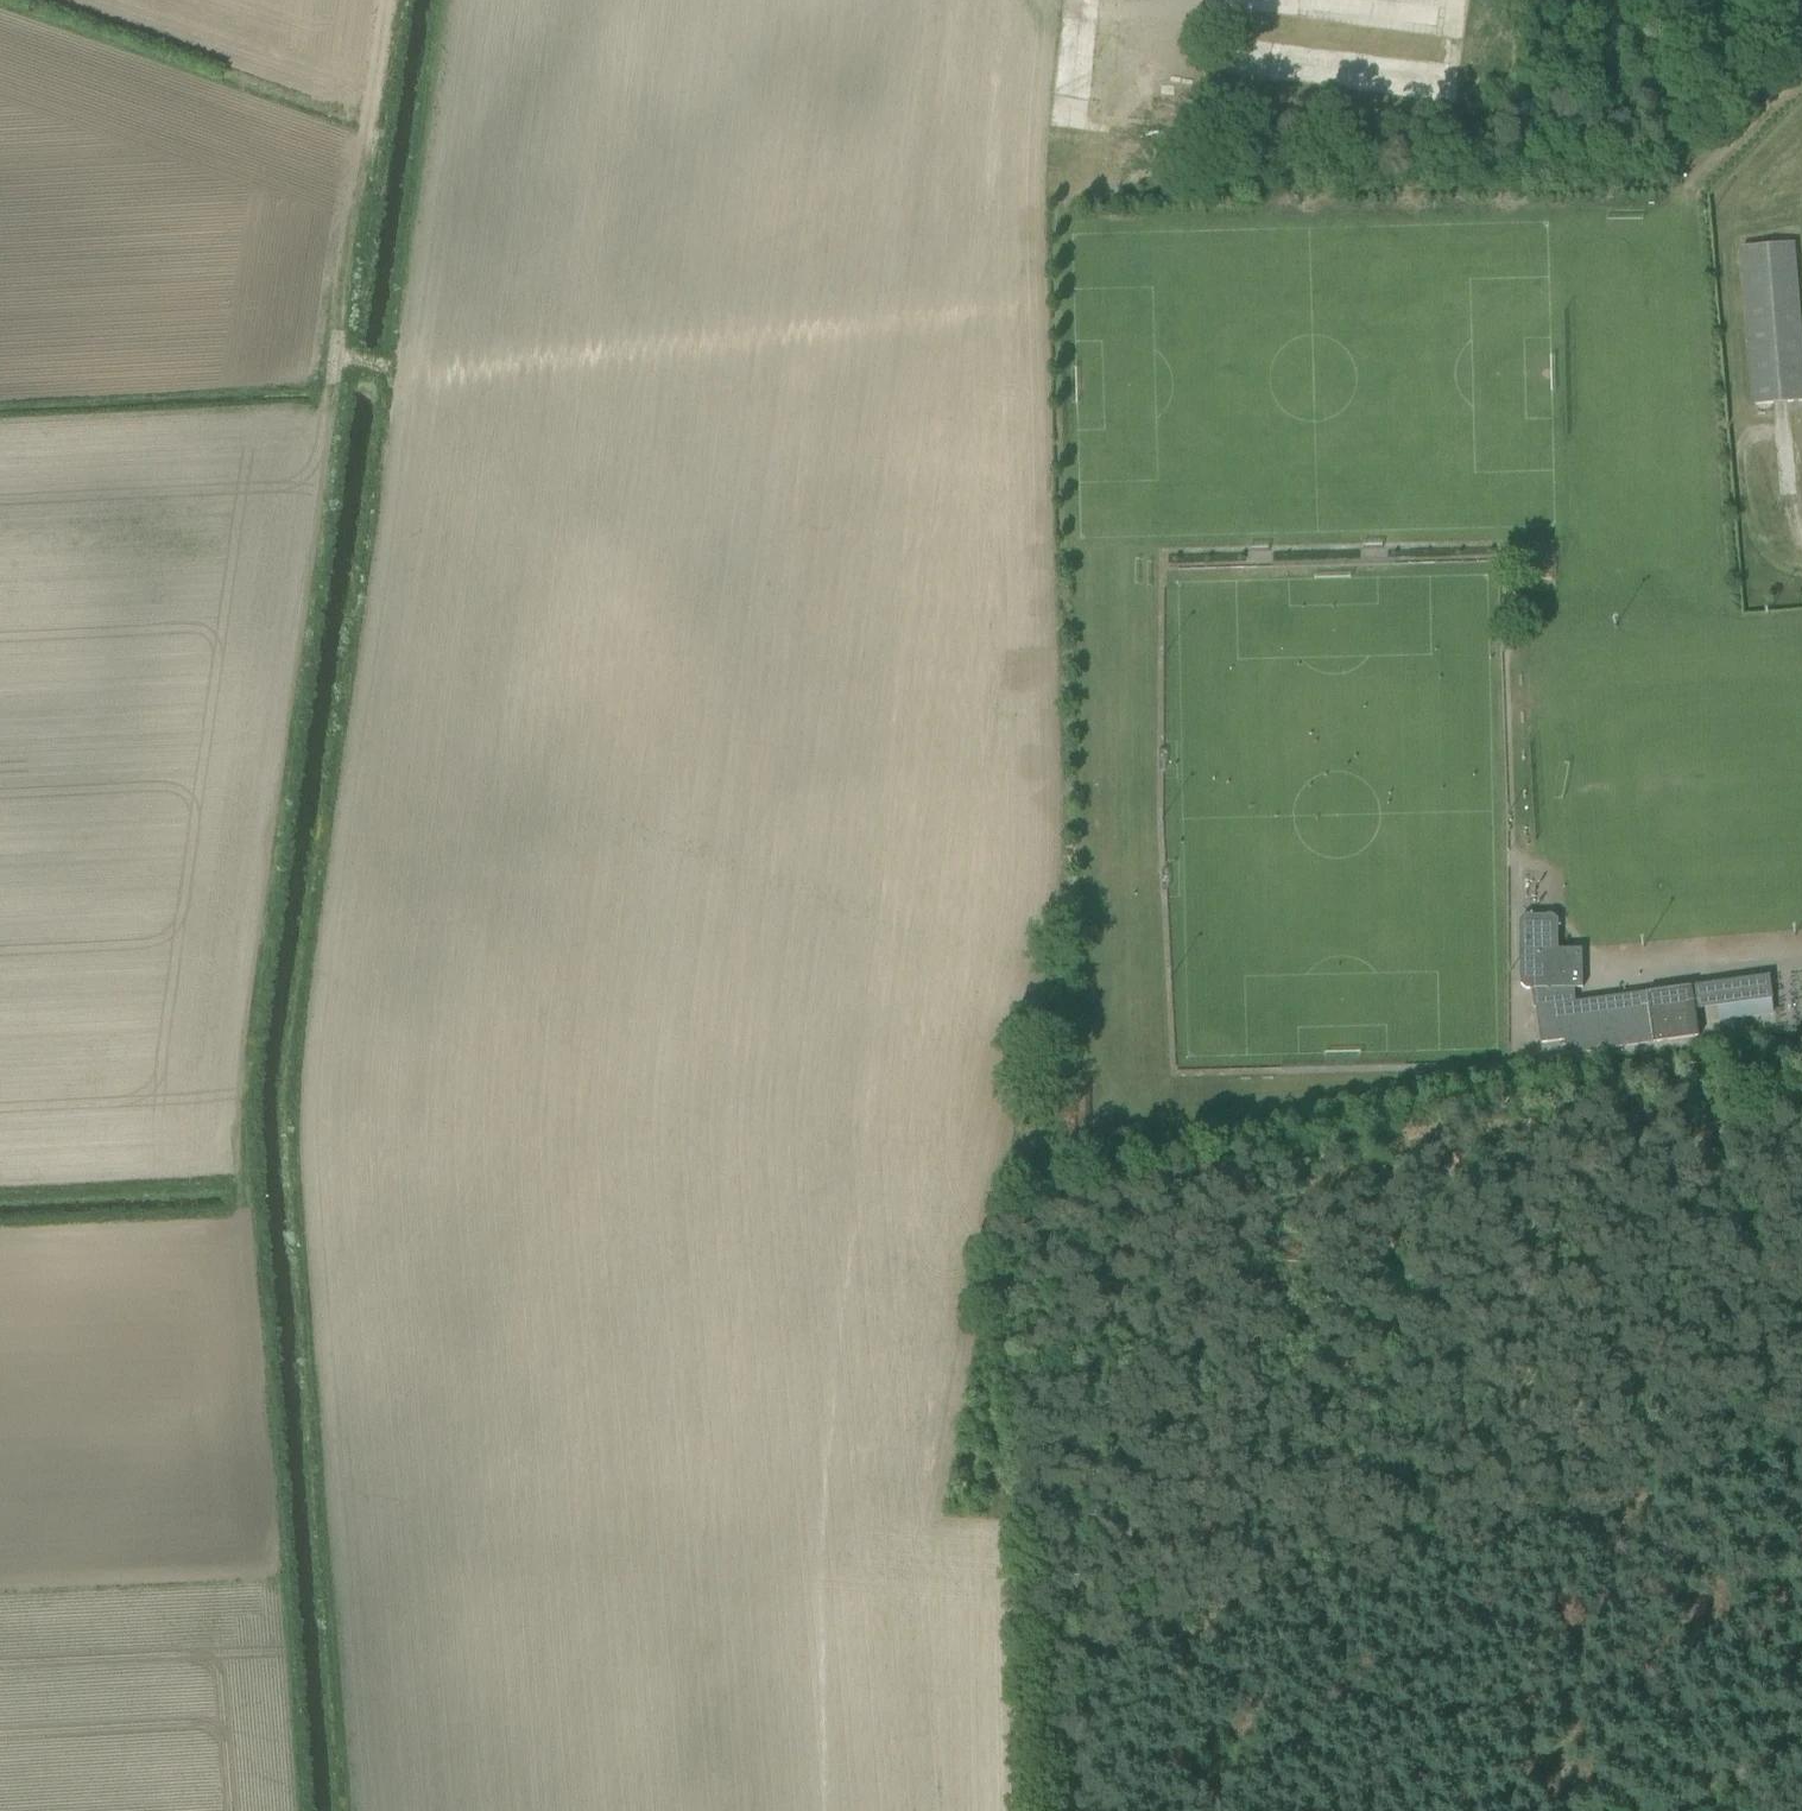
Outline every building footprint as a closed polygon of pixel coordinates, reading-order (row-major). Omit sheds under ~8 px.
[(1753,404),(1801,400),(1801,336),(1795,244),(1741,248),(1753,404)] [(1565,1040),(1567,1055),(1700,1038),(1696,1009),(1703,1008),(1702,997),(1695,998),(1693,986),(1570,1002),(1568,984),(1583,982),(1578,943),(1554,947),(1551,923),(1552,922),(1551,917),(1545,913),(1521,916),(1521,917),(1518,917),(1513,923),(1513,927),(1513,928),(1514,928),(1521,981),(1520,981),(1521,982),(1521,986),(1527,991),(1533,991),(1535,1008),(1537,1008),(1542,1043),(1565,1040)] [(1714,983),(1717,1007),(1774,999),(1771,976),(1714,983)]
